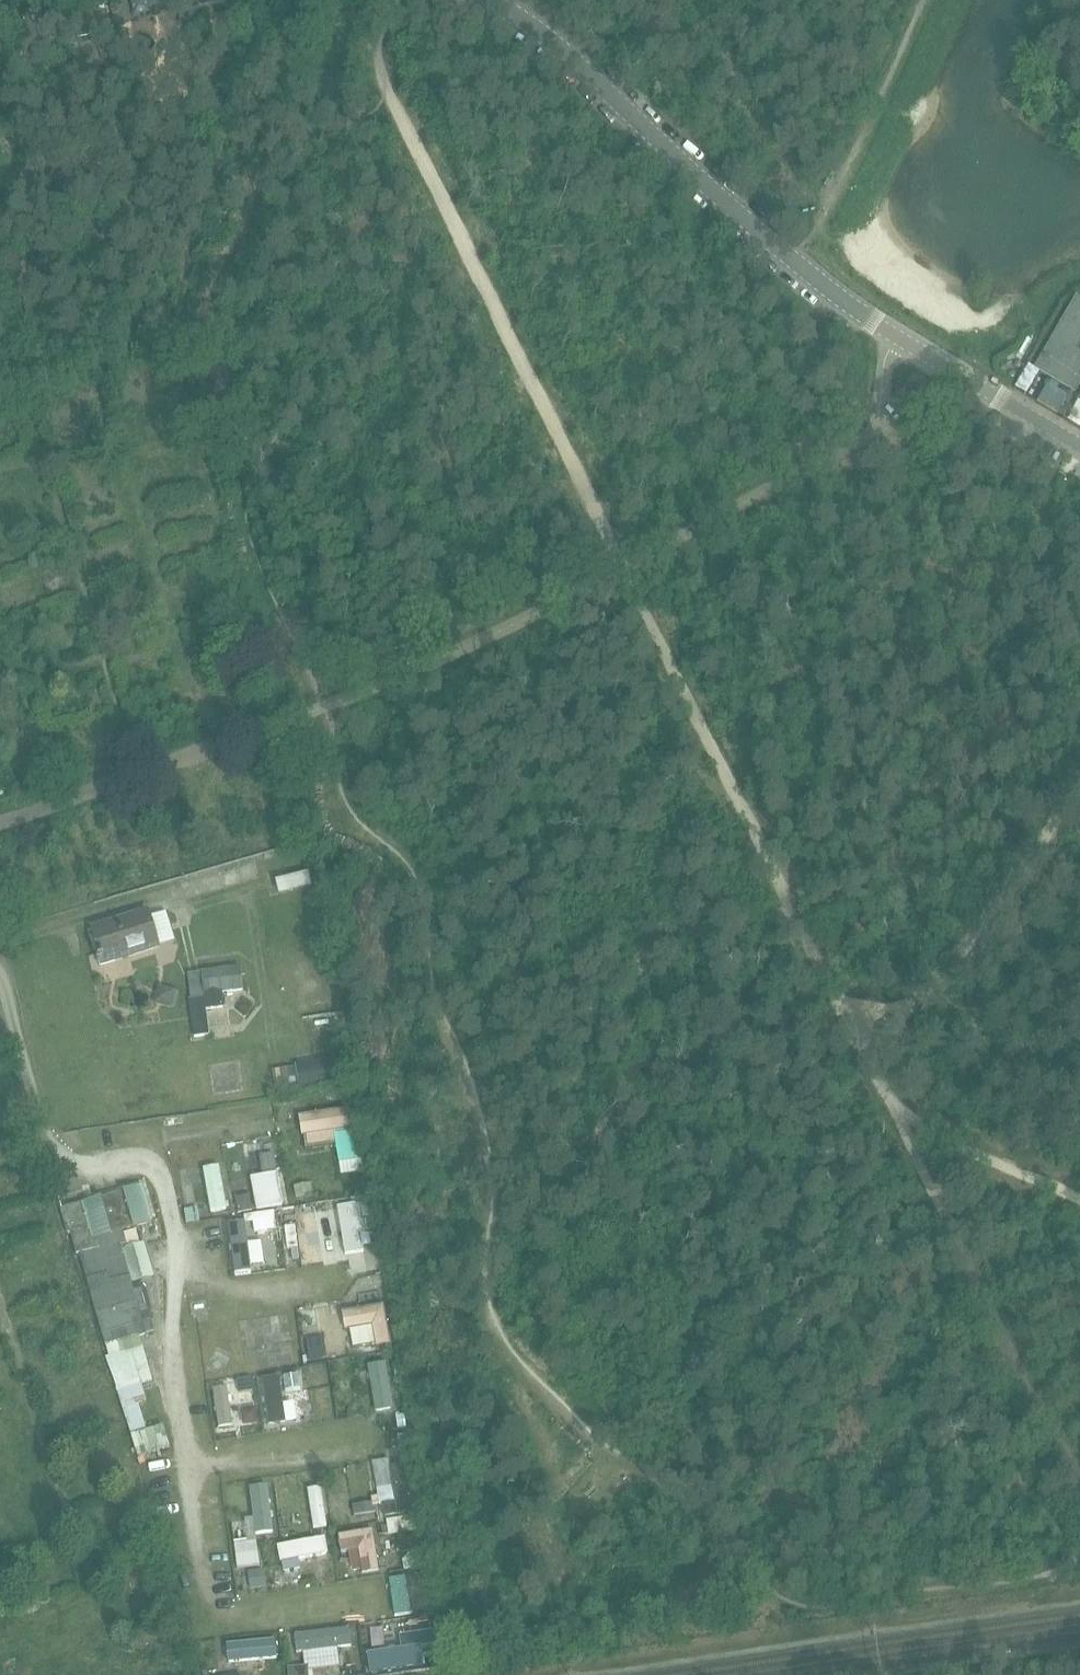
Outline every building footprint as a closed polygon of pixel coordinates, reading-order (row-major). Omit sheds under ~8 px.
[(1078,299),(1036,370),(1072,390),(1077,381),(1079,383),(1079,300),(1078,299)] [(112,529),(94,533),(98,546),(115,541),(112,529)] [(270,883),(299,877),(296,862),(267,868),(270,883)] [(158,948),(147,912),(92,929),(99,953),(96,954),(100,966),(121,959),(158,948)] [(231,979),(230,956),(183,958),(186,1023),(216,1022),(214,980),(231,979)] [(288,1127),(328,1125),(327,1102),(287,1104),(288,1127)] [(222,1198),(215,1154),(190,1158),(197,1202),(222,1198)] [(225,1187),(227,1201),(270,1193),(265,1163),(241,1168),(244,1183),(225,1187)] [(101,1198),(65,1208),(61,1209),(68,1234),(72,1233),(78,1255),(81,1254),(110,1356),(143,1346),(139,1335),(146,1333),(142,1321),(149,1319),(152,1310),(146,1289),(138,1283),(132,1285),(121,1246),(127,1244),(123,1230),(152,1222),(142,1186),(110,1195),(111,1199),(107,1200),(102,1202),(101,1198)] [(309,1206),(325,1204),(323,1191),(307,1193),(309,1206)] [(277,1244),(295,1243),(293,1203),(275,1203),(277,1244)] [(260,1205),(222,1206),(223,1258),(253,1257),(253,1226),(261,1226),(260,1205)] [(336,1343),(377,1339),(373,1297),(332,1301),(336,1343)] [(310,1326),(294,1332),(301,1351),(317,1345),(310,1326)] [(302,1396),(326,1393),(321,1352),(293,1356),(296,1383),(287,1363),(247,1367),(250,1392),(240,1370),(221,1372),(205,1379),(206,1387),(212,1402),(215,1422),(225,1417),(222,1391),(235,1418),(241,1418),(248,1415),(285,1410),(303,1402),(302,1396)] [(367,1403),(385,1401),(378,1352),(360,1354),(367,1403)] [(136,1466),(160,1459),(157,1449),(133,1455),(136,1466)] [(363,1496),(380,1495),(379,1451),(362,1452),(363,1496)] [(262,1476),(242,1476),(243,1527),(264,1527),(262,1476)] [(371,1526),(371,1546),(385,1546),(386,1506),(375,1506),(374,1526),(371,1526)] [(363,1523),(328,1524),(328,1564),(364,1563),(363,1523)] [(246,1530),(223,1531),(224,1558),(247,1558),(246,1530)] [(264,1574),(292,1574),(292,1557),(316,1556),(316,1533),(264,1533),(264,1574)] [(218,1632),(218,1651),(260,1653),(260,1634),(218,1632)] [(294,1655),(280,1655),(280,1674),(294,1674),(294,1655)]
